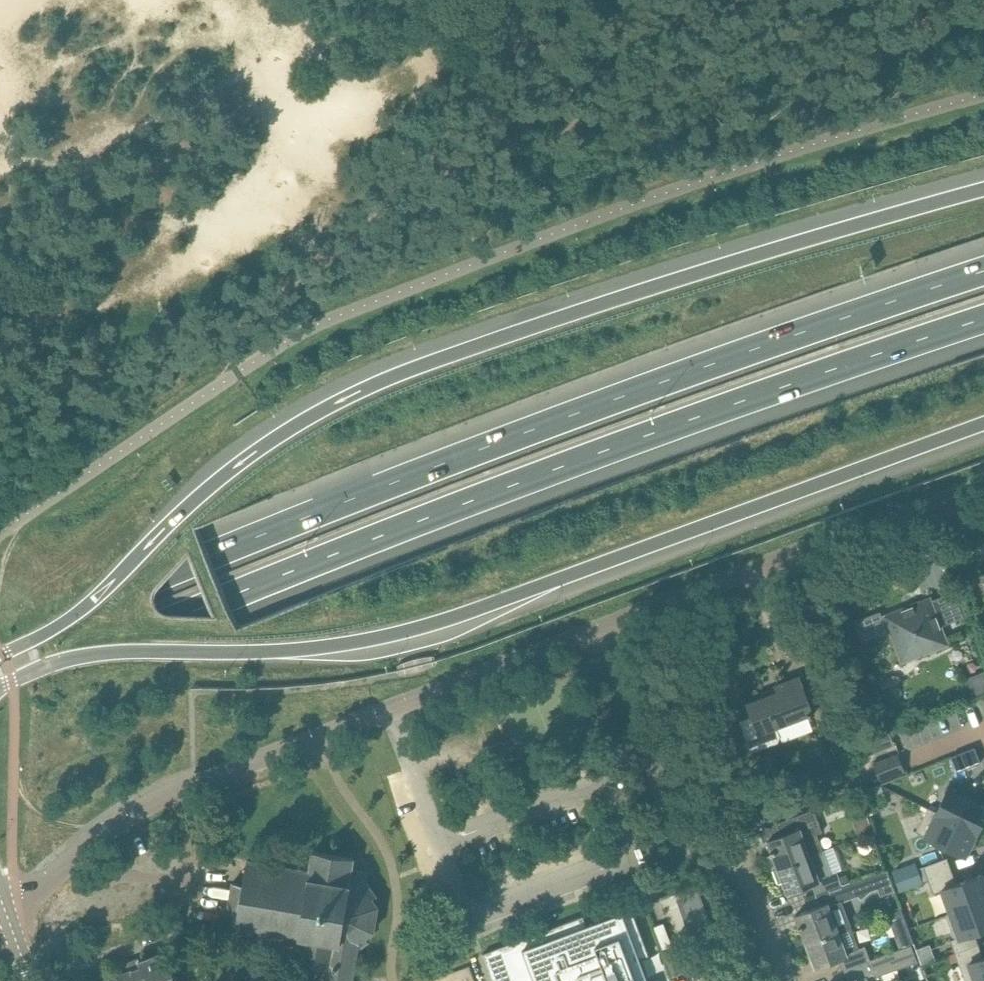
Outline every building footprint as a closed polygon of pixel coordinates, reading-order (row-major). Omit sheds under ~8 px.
[(854,621),(863,642),(889,632),(901,664),(950,645),(931,596),(878,616),(877,612),(854,621)] [(974,697),(983,693),(983,671),(967,678),(974,697)] [(780,693),(773,696),(770,690),(763,693),(765,699),(749,705),(753,716),(740,721),(750,748),(756,751),(778,742),(780,737),(777,728),(812,715),(811,711),(812,711),(799,677),(777,685),(780,693)] [(981,762),(975,747),(951,756),(958,772),(981,762)] [(906,772),(898,754),(875,763),(882,782),(906,772)] [(948,789),(937,811),(978,831),(983,819),(983,807),(948,789)] [(916,831),(966,856),(978,831),(937,811),(928,807),(916,831)] [(768,840),(778,867),(823,850),(817,834),(823,832),(815,809),(779,822),(784,834),(768,840)] [(869,824),(856,829),(859,836),(871,832),(869,824)] [(816,894),(842,884),(829,848),(778,867),(773,869),(778,883),(783,881),(787,892),(812,883),(816,894)] [(235,931),(235,932),(236,932),(236,934),(239,935),(239,932),(256,935),(256,937),(260,938),(260,935),(276,938),(276,940),(280,941),(281,939),(296,941),(295,945),(297,945),(294,962),(325,967),(323,980),(356,980),(356,979),(353,979),(358,948),(370,940),(367,935),(376,929),(379,908),(373,899),(377,896),(366,881),(368,872),(352,869),(353,858),(313,851),(310,870),(247,860),(243,884),(233,882),(229,906),(239,908),(235,931)] [(924,866),(929,880),(952,871),(947,857),(924,866)] [(919,871),(895,880),(899,892),(923,883),(919,871)] [(947,915),(983,901),(983,873),(956,883),(952,871),(929,880),(934,893),(943,890),(951,912),(946,914),(947,915)] [(795,915),(805,941),(839,929),(850,925),(841,901),(855,896),(860,898),(864,894),(869,891),(874,888),(879,886),(874,873),(842,884),(816,894),(820,906),(795,915)] [(697,891),(681,897),(695,935),(711,929),(697,891)] [(947,915),(955,938),(950,940),(955,953),(979,945),(975,933),(983,929),(983,901),(947,915)] [(649,954),(632,908),(587,925),(583,916),(483,953),(493,980),(649,980),(640,958),(649,954)] [(839,929),(805,941),(815,967),(840,958),(844,968),(870,959),(865,945),(847,952),(839,929)] [(983,957),(979,945),(955,953),(966,980),(983,980),(983,957)] [(166,951),(130,964),(132,969),(101,980),(178,980),(166,951)] [(857,979),(875,972),(870,959),(844,968),(848,980),(847,980),(857,980),(857,979)]
